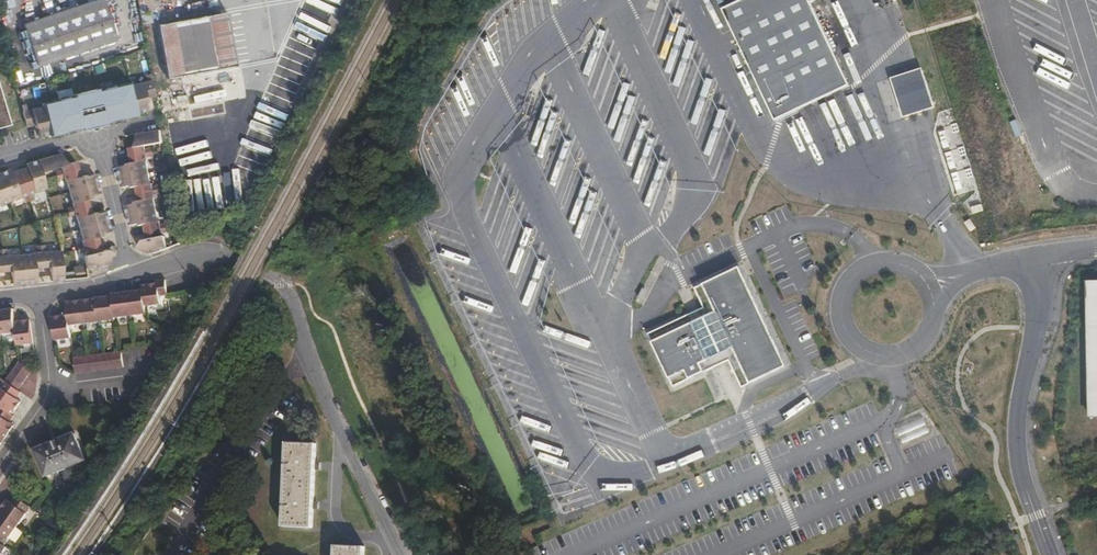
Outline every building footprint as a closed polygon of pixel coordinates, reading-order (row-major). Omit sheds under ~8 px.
[(24,25),(38,66),(116,40),(103,0),(97,0),(24,25)] [(723,7),(776,118),(808,103),(822,97),(833,92),(851,84),(812,1),(814,0),(738,0),(723,7)] [(228,14),(158,27),(168,79),(237,66),(228,14)] [(903,73),(892,76),(904,116),(916,112),(935,106),(923,67),(903,73)] [(106,123),(111,122),(110,120),(121,117),(121,120),(137,116),(137,114),(149,111),(147,102),(149,102),(148,98),(156,96),(153,80),(132,85),(132,82),(100,89),(99,88),(73,95),(74,96),(42,104),(43,107),(22,112),(27,127),(35,125),(36,129),(37,129),(40,138),(49,135),(50,137),(66,133),(65,130),(76,128),(76,131),(82,129),(82,131),(91,128),(90,124),(95,122),(96,127),(106,125),(106,123)] [(10,125),(0,91),(0,128),(10,125)] [(148,162),(145,147),(164,143),(162,130),(145,134),(145,135),(136,137),(136,140),(136,145),(134,148),(129,149),(132,164),(126,165),(127,166),(118,168),(122,188),(131,186),(131,188),(136,187),(139,202),(134,203),(134,204),(125,206),(130,226),(139,224),(139,226),(144,225),(147,240),(142,241),(138,247),(145,252),(151,250),(153,254),(167,248),(164,237),(163,236),(160,221),(158,221),(154,200),(152,184),(151,184),(147,163),(148,162)] [(96,213),(91,214),(87,200),(92,198),(91,196),(100,194),(94,174),(85,177),(85,175),(80,176),(76,162),(68,164),(65,162),(62,158),(61,155),(54,158),(53,156),(37,161),(45,189),(46,189),(41,172),(60,167),(65,181),(66,181),(72,202),(71,202),(75,218),(76,218),(82,240),(81,240),(85,255),(84,255),(85,266),(74,267),(74,271),(75,277),(75,279),(86,277),(85,268),(102,266),(101,262),(108,260),(113,253),(106,250),(100,251),(97,237),(102,236),(101,234),(110,232),(105,212),(96,214),(96,213)] [(45,189),(37,161),(37,160),(27,163),(30,172),(28,173),(30,178),(15,183),(13,178),(11,179),(8,170),(0,173),(0,206),(45,189)] [(30,172),(27,163),(25,164),(26,168),(11,173),(10,170),(8,170),(11,179),(13,178),(15,183),(30,178),(28,173),(30,172)] [(10,271),(11,276),(13,276),(14,285),(35,283),(33,274),(35,274),(35,269),(49,267),(50,272),(52,272),(53,281),(63,280),(60,251),(48,252),(48,251),(33,252),(33,254),(10,256),(10,255),(0,256),(0,272),(10,271)] [(740,264),(730,270),(735,280),(745,275),(740,264)] [(648,331),(674,385),(713,366),(729,358),(744,388),(787,364),(745,275),(735,280),(730,270),(695,286),(704,305),(686,314),(648,331)] [(1087,278),(1088,416),(1096,416),(1096,278),(1087,278)] [(167,295),(165,280),(157,281),(157,283),(147,284),(147,287),(142,288),(142,290),(145,306),(160,304),(159,296),(167,295)] [(130,316),(146,314),(145,306),(142,290),(132,291),(133,294),(127,294),(130,316)] [(115,317),(130,316),(127,294),(122,295),(122,292),(112,294),(112,295),(115,317)] [(102,300),(97,300),(100,321),(115,320),(115,317),(112,295),(101,297),(102,300)] [(91,298),(84,299),(81,299),(84,323),(100,321),(97,300),(91,301),(91,298)] [(84,323),(81,299),(71,301),(71,303),(66,304),(68,314),(68,317),(69,325),(84,323)] [(0,310),(0,332),(0,335),(16,333),(15,324),(14,321),(13,311),(8,312),(7,309),(0,310)] [(71,338),(69,325),(68,317),(63,318),(62,315),(52,316),(55,340),(71,338)] [(15,324),(16,333),(17,346),(33,343),(30,319),(19,321),(20,323),(15,324)] [(124,367),(122,353),(122,351),(119,352),(114,352),(116,368),(124,367)] [(108,369),(116,368),(114,352),(106,353),(108,369)] [(100,370),(108,369),(106,353),(104,354),(98,354),(100,370)] [(92,371),(100,370),(98,354),(90,356),(92,371)] [(84,373),(82,356),(74,358),(76,373),(84,373)] [(90,356),(89,356),(82,356),(84,373),(92,371),(90,356)] [(20,361),(15,368),(28,377),(32,370),(20,361)] [(15,368),(10,374),(23,383),(28,377),(15,368)] [(10,374),(5,381),(18,390),(23,383),(10,374)] [(0,377),(0,387),(1,388),(0,390),(0,406),(10,413),(13,409),(15,411),(21,402),(17,399),(22,393),(18,390),(5,381),(0,377)] [(3,437),(6,433),(8,435),(15,425),(10,422),(14,416),(12,415),(10,413),(0,406),(0,435),(3,437)] [(900,441),(927,437),(924,418),(897,422),(900,441)] [(75,433),(35,449),(46,477),(87,460),(75,433)] [(287,442),(283,526),(313,528),(317,443),(287,442)] [(17,527),(31,508),(15,497),(11,502),(7,499),(1,508),(3,510),(0,514),(17,527)] [(17,527),(0,514),(0,543),(4,546),(17,527)] [(335,554),(365,554),(365,547),(335,546),(335,554)]
